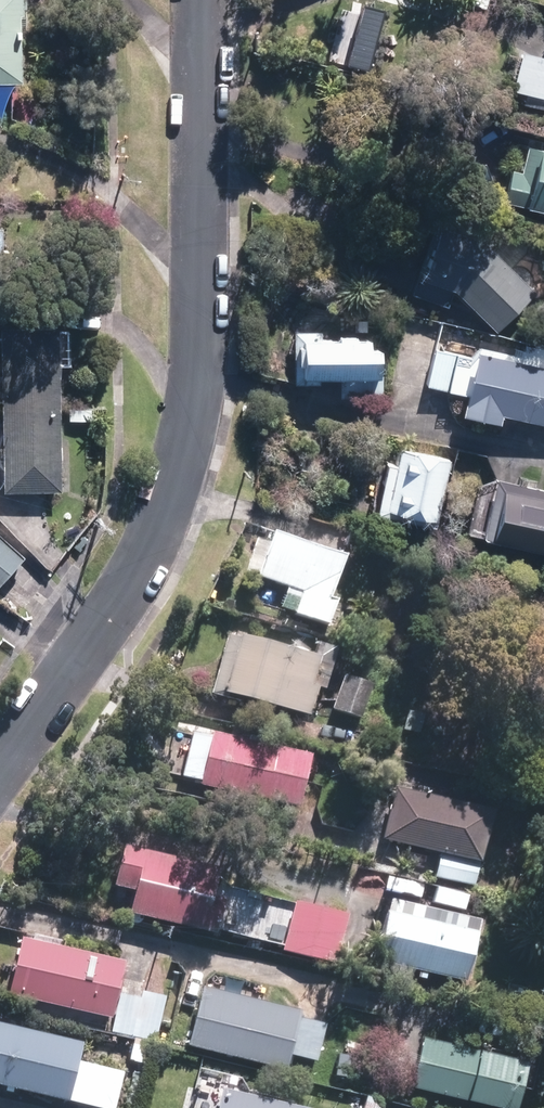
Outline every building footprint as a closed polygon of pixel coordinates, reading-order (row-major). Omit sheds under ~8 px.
[(25,0),(0,0),(0,76),(27,75),(25,0)] [(525,43),(512,90),(543,98),(543,48),(525,43)] [(509,192),(543,203),(543,140),(532,136),(524,167),(516,165),(509,192)] [(538,287),(489,235),(445,221),(428,271),(455,279),(498,325),(538,287)] [(4,316),(6,487),(64,486),(62,315),(4,316)] [(384,326),(297,325),(296,381),(325,382),(325,370),(344,370),(344,393),(384,394),(384,326)] [(458,349),(438,343),(427,382),(447,388),(458,349)] [(462,348),(450,393),(470,398),(467,408),(506,418),(509,409),(543,419),(543,362),(480,344),(477,352),(462,348)] [(401,460),(392,457),(378,507),(439,524),(458,457),(405,443),(401,460)] [(500,472),(484,530),(543,547),(543,484),(500,472)] [(28,554),(0,527),(0,583),(28,554)] [(347,552),(278,529),(263,575),(290,584),(287,592),(303,597),(297,613),(333,625),(343,595),(334,592),(347,552)] [(329,660),(231,631),(215,688),(313,716),(329,660)] [(372,679),(350,673),(339,710),(360,717),(372,679)] [(423,713),(412,710),(407,729),(422,733),(426,714),(423,713)] [(213,732),(193,728),(183,774),(203,778),(203,781),(302,803),(313,751),(214,730),(213,732)] [(495,807),(402,788),(391,843),(484,861),(495,807)] [(237,872),(127,842),(116,881),(142,888),(136,912),(220,935),(237,872)] [(482,866),(442,856),(437,877),(477,886),(482,866)] [(481,922),(391,902),(378,958),(468,979),(481,922)] [(351,916),(301,903),(289,948),(338,962),(351,916)] [(126,960),(27,937),(13,996),(112,1019),(126,960)] [(304,1012),(203,987),(190,1043),(291,1067),(294,1054),(318,1060),(328,1023),(303,1017),(304,1012)] [(0,1020),(0,1084),(68,1101),(83,1040),(0,1020)] [(530,1067),(423,1043),(414,1084),(522,1107),(530,1067)] [(364,1052),(338,1049),(336,1073),(362,1076),(364,1052)] [(226,1087),(221,1107),(315,1107),(226,1087)]
